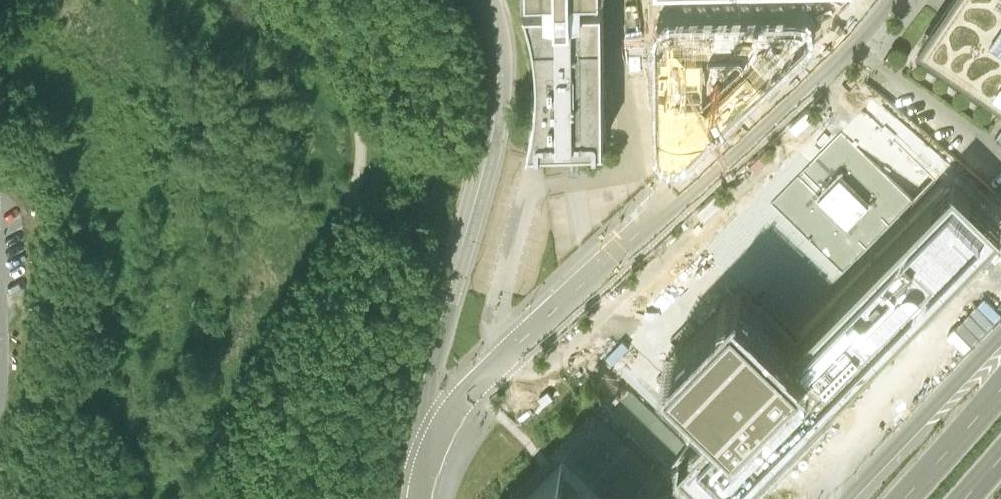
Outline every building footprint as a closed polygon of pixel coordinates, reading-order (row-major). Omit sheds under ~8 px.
[(532,13),(536,30),(538,47),(539,63),(539,83),(535,114),(530,138),(605,136),(604,0),(528,0),(532,13)] [(654,57),(655,94),(661,94),(661,108),(661,140),(665,147),(671,151),(680,151),(689,146),(695,139),(709,127),(718,116),(722,113),(750,86),(772,65),(783,54),(808,30),(810,23),(808,16),(803,13),(792,13),(792,0),(658,0),(658,4),(658,19),(659,58),(654,57)] [(918,46),(1000,102),(1000,0),(949,0),(918,46)] [(839,176),(819,198),(846,226),(869,204),(839,176)] [(720,498),(733,498),(1000,225),(1000,222),(956,178),(793,344),(798,351),(795,354),(736,297),(670,364),(728,422),(724,426),(719,420),(679,460),(720,498)] [(605,394),(542,458),(502,498),(713,498),(680,467),(648,436),(642,430),(614,402),(605,394)]
